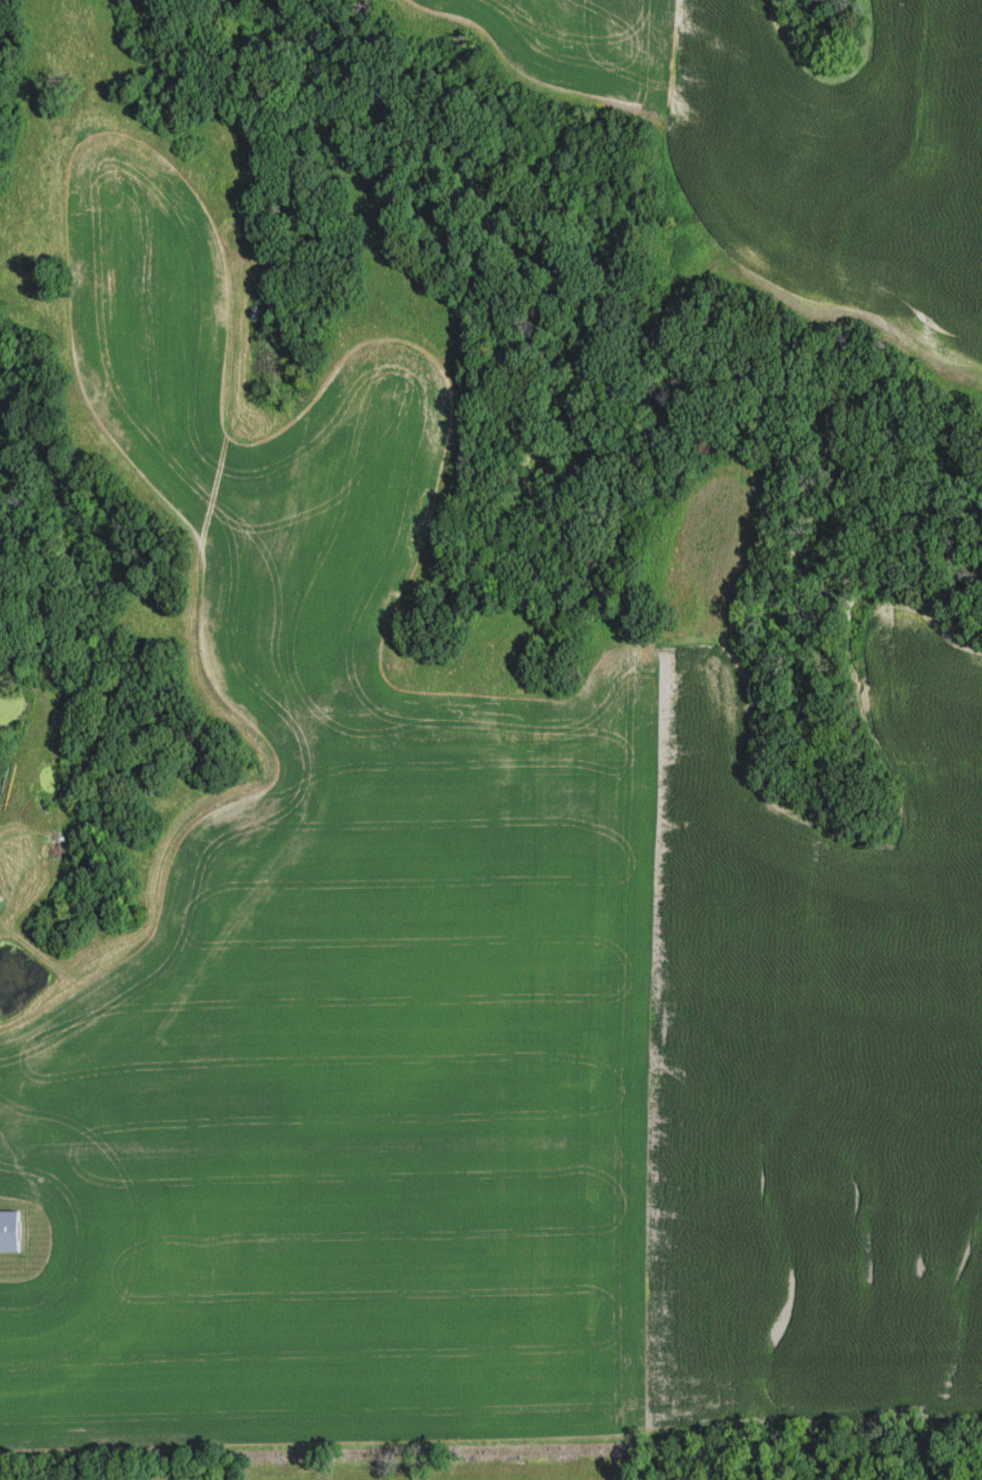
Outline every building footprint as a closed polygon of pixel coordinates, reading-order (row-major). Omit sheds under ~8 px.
[(23,1211),(0,1211),(0,1252),(23,1252),(23,1211)]
